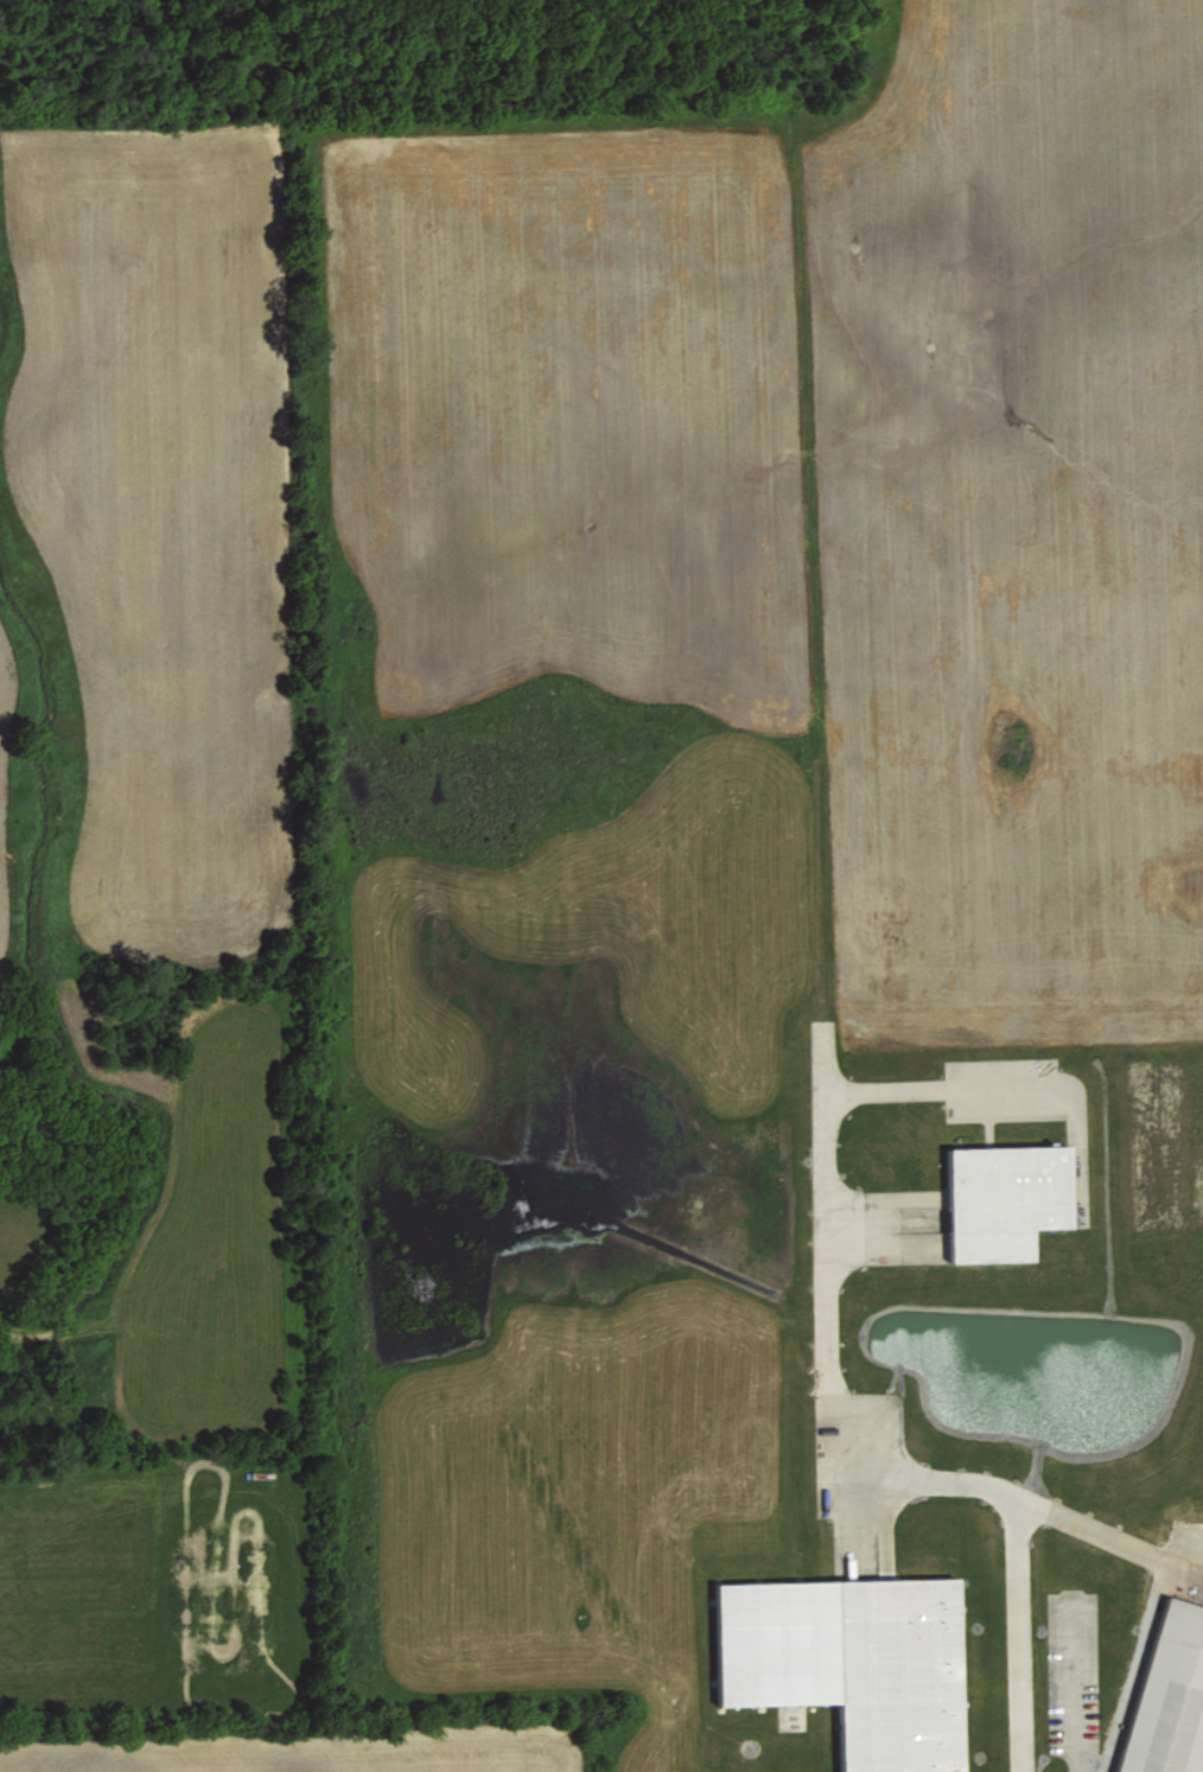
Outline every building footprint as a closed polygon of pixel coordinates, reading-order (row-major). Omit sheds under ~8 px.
[(948,1148),(951,1263),(1036,1261),(1035,1229),(1074,1227),(1072,1145),(948,1148)] [(843,1701),(843,1708),(844,1771),(966,1771),(963,1576),(718,1579),(720,1703),(843,1701)] [(1202,1770),(1202,1602),(1167,1593),(1119,1771),(1202,1771),(1202,1770)]
